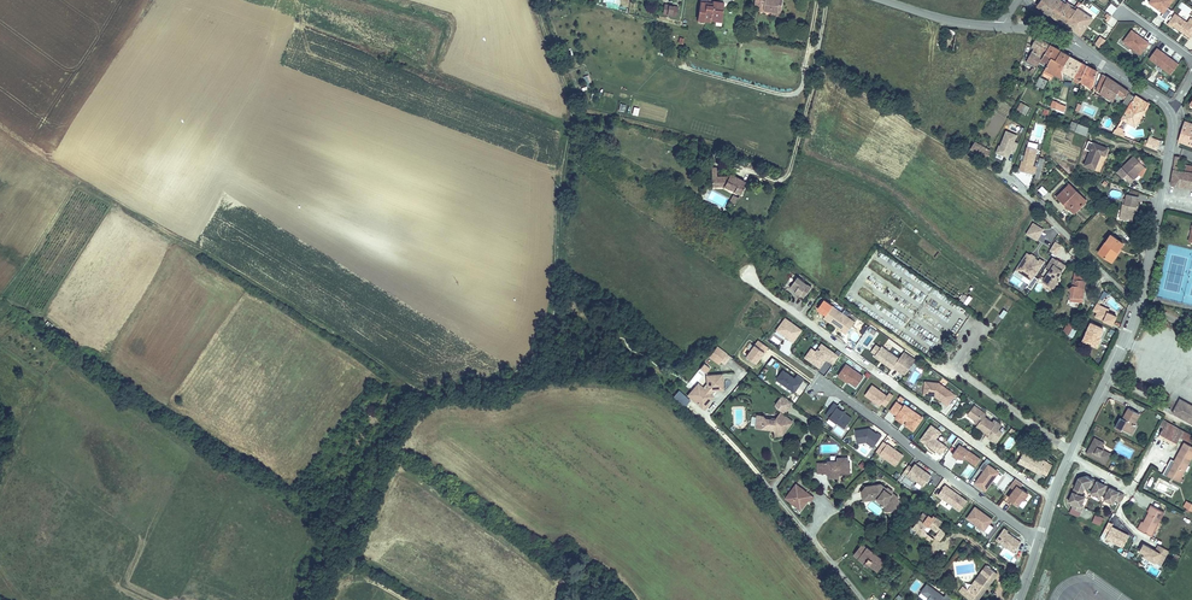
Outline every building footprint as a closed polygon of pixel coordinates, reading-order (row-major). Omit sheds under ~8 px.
[(783,0),(756,0),(755,5),(760,5),(760,6),(761,6),(761,5),(761,2),(765,3),(764,10),(772,12),(773,10),(781,12),(783,0)] [(1060,0),(1041,0),(1037,5),(1049,14),(1060,0)] [(1078,8),(1081,4),(1078,2),(1075,7),(1065,0),(1060,0),(1049,14),(1064,24),(1078,8)] [(1149,1),(1164,12),(1173,0),(1149,0),(1149,1)] [(707,5),(707,3),(701,2),(698,20),(704,21),(710,22),(710,20),(711,17),(721,18),(723,7),(718,6),(718,2),(713,1),(712,4),(712,6),(707,5)] [(1178,7),(1191,14),(1191,8),(1180,2),(1178,7)] [(676,15),(678,7),(664,4),(663,12),(669,14),(676,15)] [(1081,35),(1093,18),(1078,8),(1064,24),(1081,35)] [(1187,21),(1175,12),(1167,23),(1172,27),(1173,25),(1190,38),(1191,35),(1191,17),(1191,16),(1187,21)] [(1150,42),(1131,28),(1122,41),(1141,54),(1150,42)] [(1100,48),(1106,39),(1100,35),(1094,44),(1100,48)] [(1056,59),(1061,51),(1050,45),(1046,53),(1045,53),(1042,58),(1049,62),(1052,57),(1056,59)] [(1179,62),(1158,47),(1149,59),(1171,74),(1179,62)] [(1062,70),(1064,64),(1070,56),(1066,54),(1061,51),(1056,59),(1052,57),(1049,62),(1046,68),(1045,69),(1054,73),(1063,78),(1062,70)] [(1074,77),(1082,63),(1070,56),(1064,64),(1062,70),(1074,77)] [(1046,68),(1049,62),(1042,58),(1039,63),(1046,68)] [(1092,87),(1098,71),(1087,65),(1082,63),(1074,77),(1073,80),(1078,83),(1080,80),(1092,87)] [(1129,92),(1115,82),(1114,84),(1112,83),(1114,81),(1107,76),(1104,75),(1100,83),(1098,87),(1102,88),(1100,93),(1101,93),(1106,96),(1107,97),(1112,100),(1113,100),(1117,93),(1125,98),(1129,92)] [(1042,90),(1047,80),(1040,77),(1036,85),(1042,87),(1041,89),(1042,90)] [(1128,105),(1134,96),(1130,93),(1123,102),(1128,106),(1128,105)] [(1135,126),(1148,103),(1136,95),(1135,96),(1129,106),(1122,118),(1128,122),(1135,126)] [(1063,111),(1065,105),(1057,102),(1058,102),(1053,100),(1053,101),(1051,107),(1063,111)] [(1025,115),(1029,107),(1021,102),(1018,109),(1020,110),(1019,111),(1025,115)] [(1124,129),(1128,122),(1122,118),(1118,126),(1124,129)] [(1090,128),(1072,121),(1069,128),(1071,129),(1071,128),(1073,129),(1072,129),(1076,131),(1075,131),(1087,136),(1090,128)] [(1178,142),(1191,146),(1191,123),(1185,121),(1178,142)] [(1118,134),(1121,128),(1123,129),(1124,129),(1118,126),(1116,129),(1115,129),(1113,133),(1118,134)] [(1005,129),(996,152),(1008,157),(1011,150),(1015,151),(1018,142),(1015,141),(1017,134),(1005,129)] [(1156,150),(1160,141),(1150,137),(1148,140),(1145,146),(1156,150)] [(990,150),(975,141),(971,148),(986,157),(990,150)] [(1095,169),(1101,153),(1105,155),(1108,149),(1089,141),(1085,149),(1091,151),(1085,165),(1095,169)] [(1033,165),(1037,149),(1027,146),(1025,157),(1026,157),(1026,159),(1024,159),(1024,160),(1022,160),(1020,170),(1036,174),(1038,167),(1033,165)] [(1142,170),(1140,168),(1143,164),(1134,156),(1122,167),(1125,170),(1128,173),(1124,176),(1130,183),(1134,179),(1133,178),(1138,173),(1142,170)] [(1180,156),(1176,156),(1175,163),(1174,170),(1172,177),(1171,184),(1191,188),(1191,166),(1182,165),(1183,161),(1179,160),(1180,156)] [(1039,178),(1044,159),(1040,158),(1038,167),(1036,174),(1035,177),(1039,178)] [(742,188),(745,182),(730,174),(729,176),(717,177),(716,168),(711,168),(712,186),(724,185),(740,194),(743,189),(742,188)] [(1086,201),(1070,184),(1058,196),(1074,213),(1086,201)] [(1047,192),(1042,186),(1039,190),(1044,195),(1047,192)] [(1132,221),(1134,210),(1135,206),(1136,207),(1139,196),(1127,194),(1125,202),(1123,201),(1121,210),(1124,211),(1123,219),(1132,221)] [(734,205),(738,198),(734,195),(729,203),(734,205)] [(1055,230),(1050,225),(1046,230),(1049,231),(1046,235),(1048,237),(1052,231),(1055,230)] [(1046,235),(1049,231),(1046,230),(1041,226),(1039,228),(1037,227),(1032,235),(1043,242),(1045,237),(1046,235)] [(1118,250),(1123,243),(1111,234),(1099,252),(1110,261),(1118,250)] [(1056,254),(1062,244),(1055,240),(1049,249),(1056,254)] [(1112,262),(1119,252),(1118,250),(1110,261),(1112,262)] [(1038,261),(1036,259),(1034,258),(1033,259),(1030,257),(1031,256),(1029,254),(1027,253),(1022,261),(1024,263),(1018,271),(1032,280),(1044,262),(1039,259),(1038,261)] [(1059,275),(1066,265),(1057,259),(1057,260),(1053,257),(1046,267),(1050,269),(1043,281),(1050,286),(1052,283),(1058,282),(1057,278),(1057,276),(1058,274),(1059,275)] [(1018,271),(1024,263),(1022,261),(1016,270),(1018,271)] [(1082,302),(1086,274),(1075,273),(1073,290),(1072,290),(1070,301),(1082,302)] [(804,297),(812,287),(798,277),(790,287),(796,291),(797,289),(800,291),(799,293),(804,297)] [(1110,307),(1097,301),(1093,309),(1097,312),(1095,315),(1113,324),(1118,314),(1109,309),(1110,307)] [(855,322),(833,306),(824,318),(828,321),(829,320),(843,329),(842,331),(846,334),(855,322)] [(803,332),(786,320),(778,331),(794,344),(803,332)] [(843,329),(829,320),(828,321),(842,331),(843,329)] [(1069,335),(1073,325),(1068,323),(1064,330),(1069,335)] [(1100,336),(1103,328),(1091,323),(1083,340),(1097,346),(1100,339),(1096,337),(1097,336),(1099,337),(1100,336)] [(1073,337),(1077,329),(1073,327),(1074,326),(1073,325),(1069,335),(1073,337)] [(868,346),(872,339),(865,335),(861,341),(868,346)] [(769,348),(760,342),(757,346),(766,353),(769,348)] [(724,364),(730,356),(717,345),(707,357),(717,364),(720,361),(724,364)] [(840,357),(823,345),(810,362),(822,369),(828,360),(835,364),(840,357)] [(876,354),(880,348),(876,345),(872,351),(876,354)] [(757,346),(748,358),(757,365),(766,353),(757,346)] [(909,369),(916,360),(904,351),(899,359),(882,346),(880,348),(876,354),(874,356),(881,361),(882,360),(883,361),(883,362),(892,369),(893,367),(897,370),(902,363),(909,369)] [(697,386),(708,365),(702,362),(690,382),(697,386)] [(905,375),(909,369),(902,363),(897,370),(905,375)] [(867,379),(848,366),(840,376),(859,390),(867,379)] [(784,369),(777,380),(795,393),(804,380),(797,375),(796,378),(784,369)] [(710,390),(723,389),(722,372),(704,373),(705,383),(689,384),(690,397),(692,396),(693,406),(711,405),(710,390)] [(947,405),(955,394),(939,383),(925,381),(925,387),(928,387),(928,393),(934,393),(936,395),(935,396),(947,405)] [(889,396),(874,386),(867,396),(881,406),(883,404),(889,396)] [(928,393),(928,387),(925,387),(924,395),(934,396),(935,396),(936,395),(934,393),(928,393)] [(671,398),(683,407),(690,398),(678,389),(671,398)] [(898,399),(891,394),(889,396),(883,404),(890,409),(898,399)] [(791,405),(793,403),(783,395),(781,398),(785,400),(791,405)] [(779,408),(785,400),(781,398),(776,405),(779,408)] [(1180,399),(1179,402),(1185,406),(1184,408),(1191,412),(1191,406),(1180,399)] [(785,413),(791,405),(785,400),(779,408),(785,413)] [(905,407),(897,402),(892,410),(900,416),(905,407)] [(1179,402),(1173,412),(1191,423),(1191,412),(1184,408),(1185,406),(1179,402)] [(915,432),(925,419),(906,406),(905,407),(900,416),(907,422),(907,426),(915,432)] [(845,429),(852,418),(838,408),(831,418),(845,429)] [(1132,427),(1139,414),(1129,408),(1123,418),(1124,419),(1123,421),(1120,420),(1116,428),(1121,431),(1122,429),(1129,433),(1132,427)] [(1002,425),(994,420),(992,422),(990,421),(985,416),(986,414),(986,413),(981,410),(979,413),(972,409),(968,415),(976,421),(979,423),(978,425),(977,426),(983,431),(993,437),(1002,425)] [(997,417),(989,410),(987,412),(995,419),(997,417)] [(783,434),(793,421),(781,413),(776,420),(766,418),(764,416),(762,416),(758,415),(756,427),(762,428),(765,426),(773,427),(775,428),(783,434)] [(1163,420),(1160,425),(1163,427),(1160,434),(1166,437),(1171,440),(1177,442),(1180,436),(1191,442),(1191,435),(1166,422),(1163,420)] [(942,433),(932,425),(922,440),(942,455),(948,447),(938,440),(942,433)] [(871,429),(856,431),(857,443),(868,442),(874,447),(881,437),(871,429)] [(1104,443),(1095,438),(1087,453),(1105,463),(1111,454),(1103,450),(1101,448),(1102,446),(1104,443)] [(1184,443),(1175,461),(1170,471),(1181,477),(1191,457),(1191,447),(1184,443)] [(905,456),(889,445),(880,456),(896,468),(905,456)] [(976,468),(983,459),(962,445),(956,454),(976,468)] [(1047,463),(1048,462),(1036,456),(1025,450),(1018,462),(1025,466),(1026,464),(1028,465),(1027,466),(1041,474),(1042,472),(1047,463)] [(850,473),(850,463),(848,463),(848,457),(837,458),(838,461),(838,463),(833,463),(831,461),(828,461),(828,463),(822,463),(822,473),(828,473),(833,473),(833,476),(837,476),(839,474),(839,473),(842,473),(850,473)] [(858,466),(863,469),(866,463),(861,460),(858,466)] [(1047,475),(1052,465),(1047,463),(1042,472),(1047,475)] [(1001,473),(989,465),(975,484),(987,493),(1001,473)] [(932,477),(916,466),(908,476),(924,487),(932,477)] [(1181,477),(1170,471),(1167,475),(1179,481),(1181,477)] [(1093,477),(1084,473),(1079,475),(1073,487),(1083,491),(1085,487),(1089,486),(1093,477)] [(901,482),(911,487),(913,481),(904,476),(901,482)] [(1107,483),(1096,478),(1090,491),(1101,497),(1107,483)] [(803,511),(813,494),(795,482),(784,499),(803,511)] [(892,492),(891,493),(886,490),(887,488),(881,484),(866,486),(862,491),(863,496),(867,495),(868,500),(877,499),(885,504),(887,502),(891,505),(896,504),(900,507),(899,506),(897,504),(896,500),(899,499),(898,496),(892,492)] [(1120,490),(1110,485),(1103,498),(1114,503),(1120,490)] [(968,502),(946,486),(939,497),(961,512),(968,502)] [(1025,491),(1019,487),(1009,499),(1020,508),(1031,495),(1025,491)] [(1086,495),(1073,490),(1069,500),(1071,501),(1070,504),(1072,506),(1069,513),(1079,516),(1081,511),(1082,511),(1084,507),(1082,506),(1086,495)] [(1151,505),(1163,511),(1166,506),(1154,500),(1151,505)] [(900,509),(900,507),(896,504),(891,505),(887,502),(885,504),(886,511),(900,509)] [(1163,511),(1151,505),(1148,512),(1149,512),(1144,523),(1140,530),(1151,536),(1158,522),(1164,512),(1163,511)] [(993,521),(976,508),(967,520),(985,532),(993,521)] [(939,526),(942,522),(933,515),(932,517),(929,514),(928,515),(924,512),(913,528),(917,531),(916,532),(923,537),(924,535),(926,532),(927,531),(924,530),(928,525),(938,532),(936,535),(940,539),(946,532),(939,526)] [(1104,518),(1096,514),(1092,522),(1100,525),(1104,518)] [(1158,522),(1151,536),(1155,538),(1162,524),(1158,522)] [(1129,534),(1111,525),(1105,537),(1122,546),(1129,534)] [(1005,529),(996,541),(1014,554),(1022,543),(1008,534),(1009,532),(1005,529)] [(934,538),(926,532),(924,535),(932,541),(934,538)] [(1156,550),(1143,543),(1140,550),(1145,553),(1144,556),(1161,565),(1169,551),(1160,546),(1157,551),(1156,550)] [(858,558),(867,548),(862,544),(854,555),(858,558)] [(885,561),(867,547),(858,558),(865,564),(866,562),(869,565),(878,571),(885,561)] [(1128,550),(1125,556),(1131,559),(1134,553),(1128,550)] [(987,587),(998,573),(987,565),(968,590),(979,598),(986,589),(985,588),(986,586),(987,587)] [(968,590),(963,587),(960,591),(965,595),(968,597),(968,598),(969,598),(972,599),(978,599),(979,598),(968,590)]
